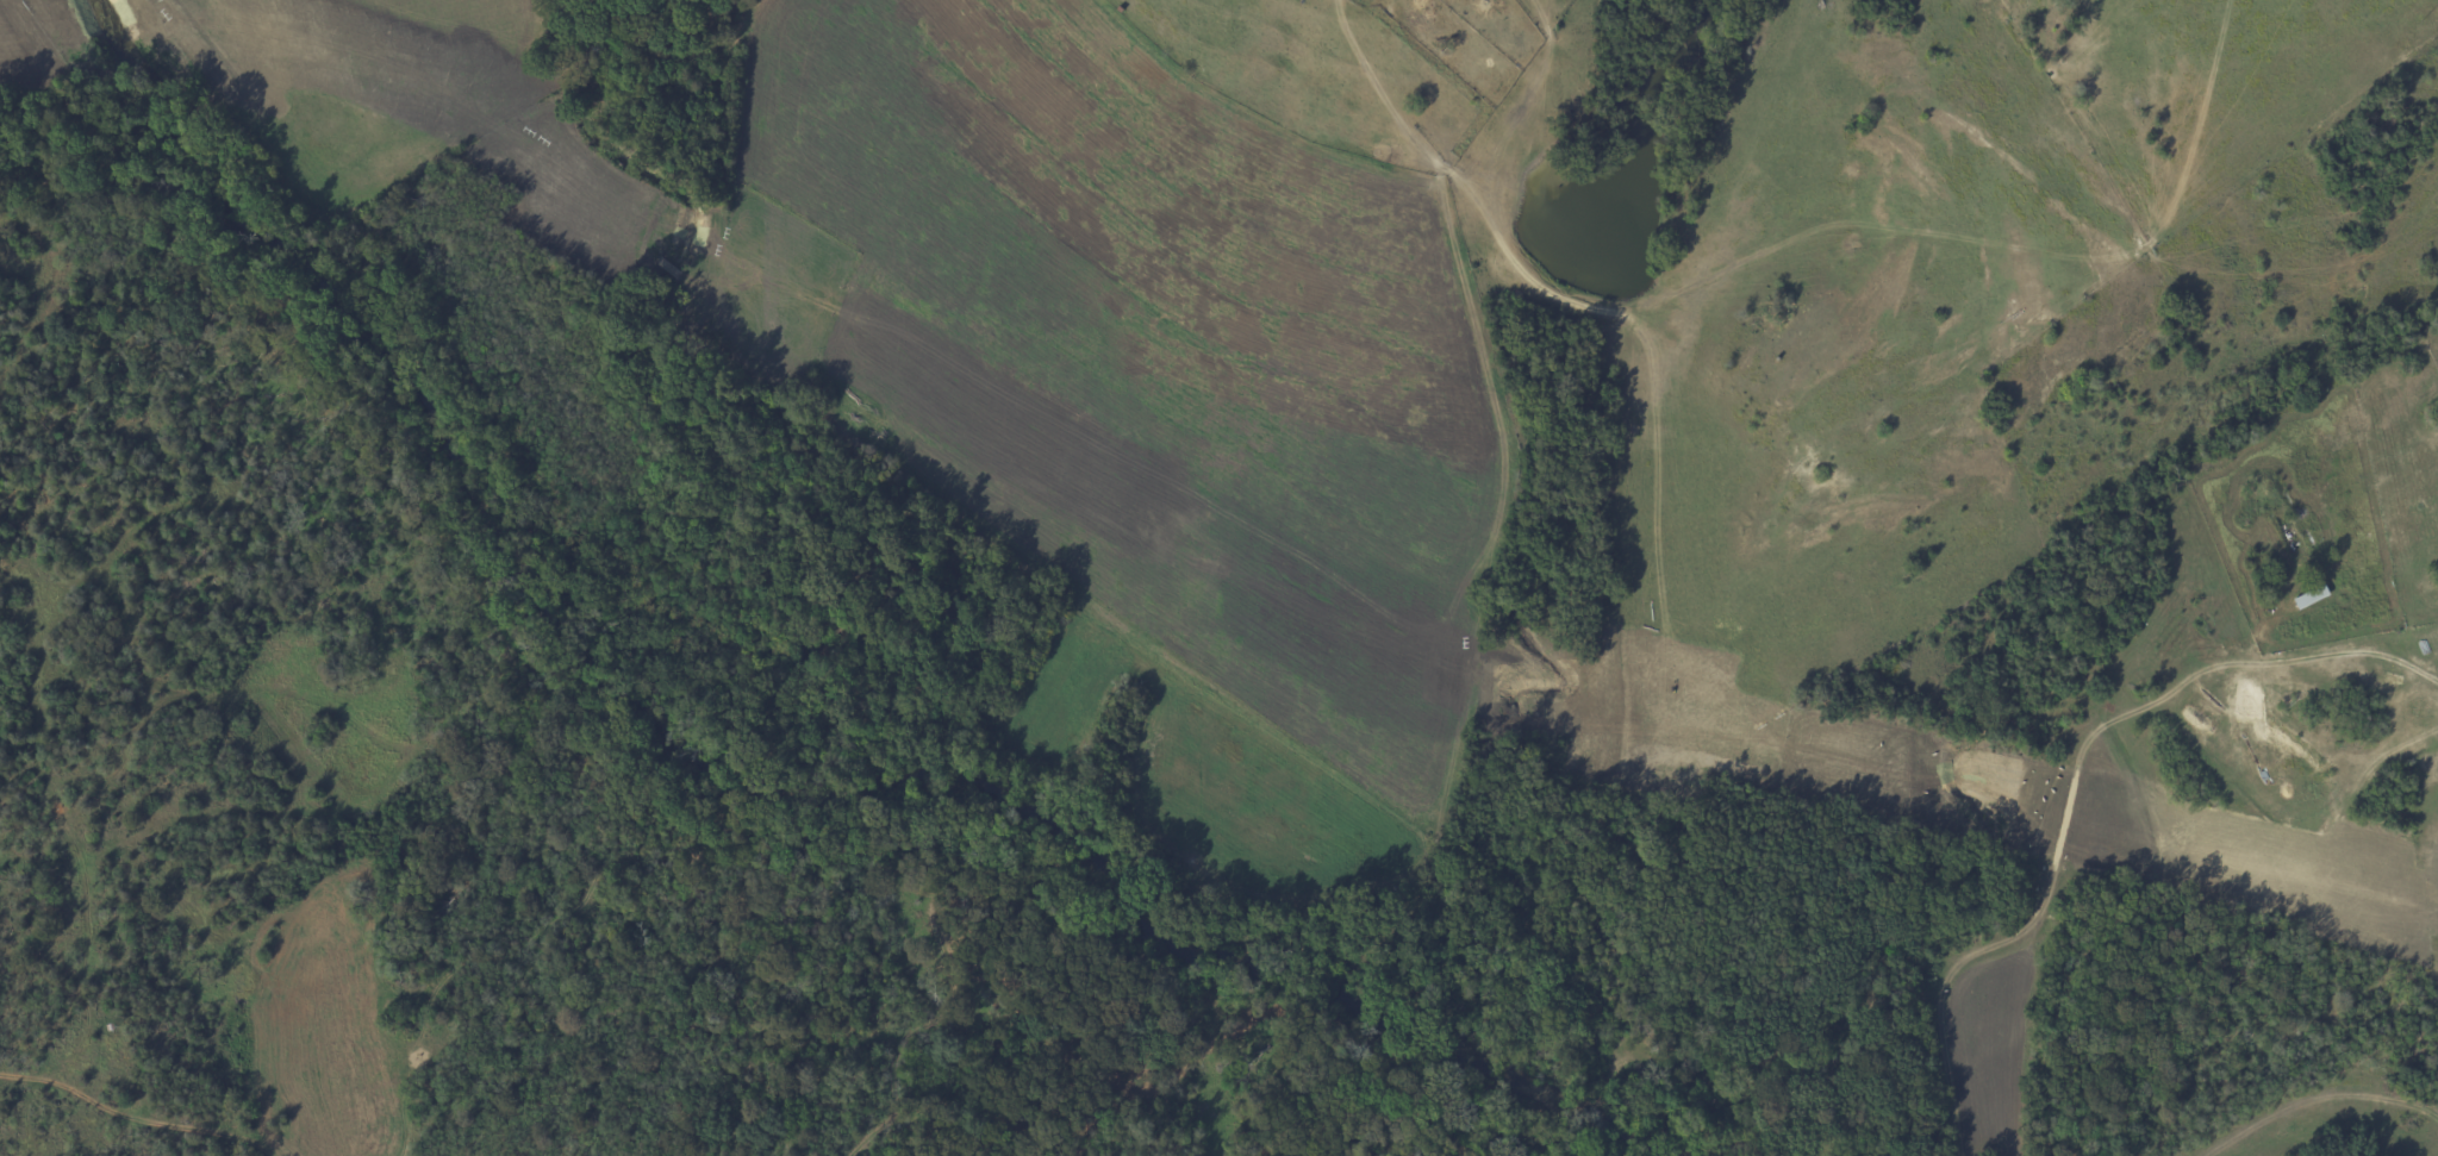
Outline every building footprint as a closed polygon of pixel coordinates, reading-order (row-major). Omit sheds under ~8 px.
[(2301,610),(2333,596),(2327,584),(2295,599),(2301,610)]
